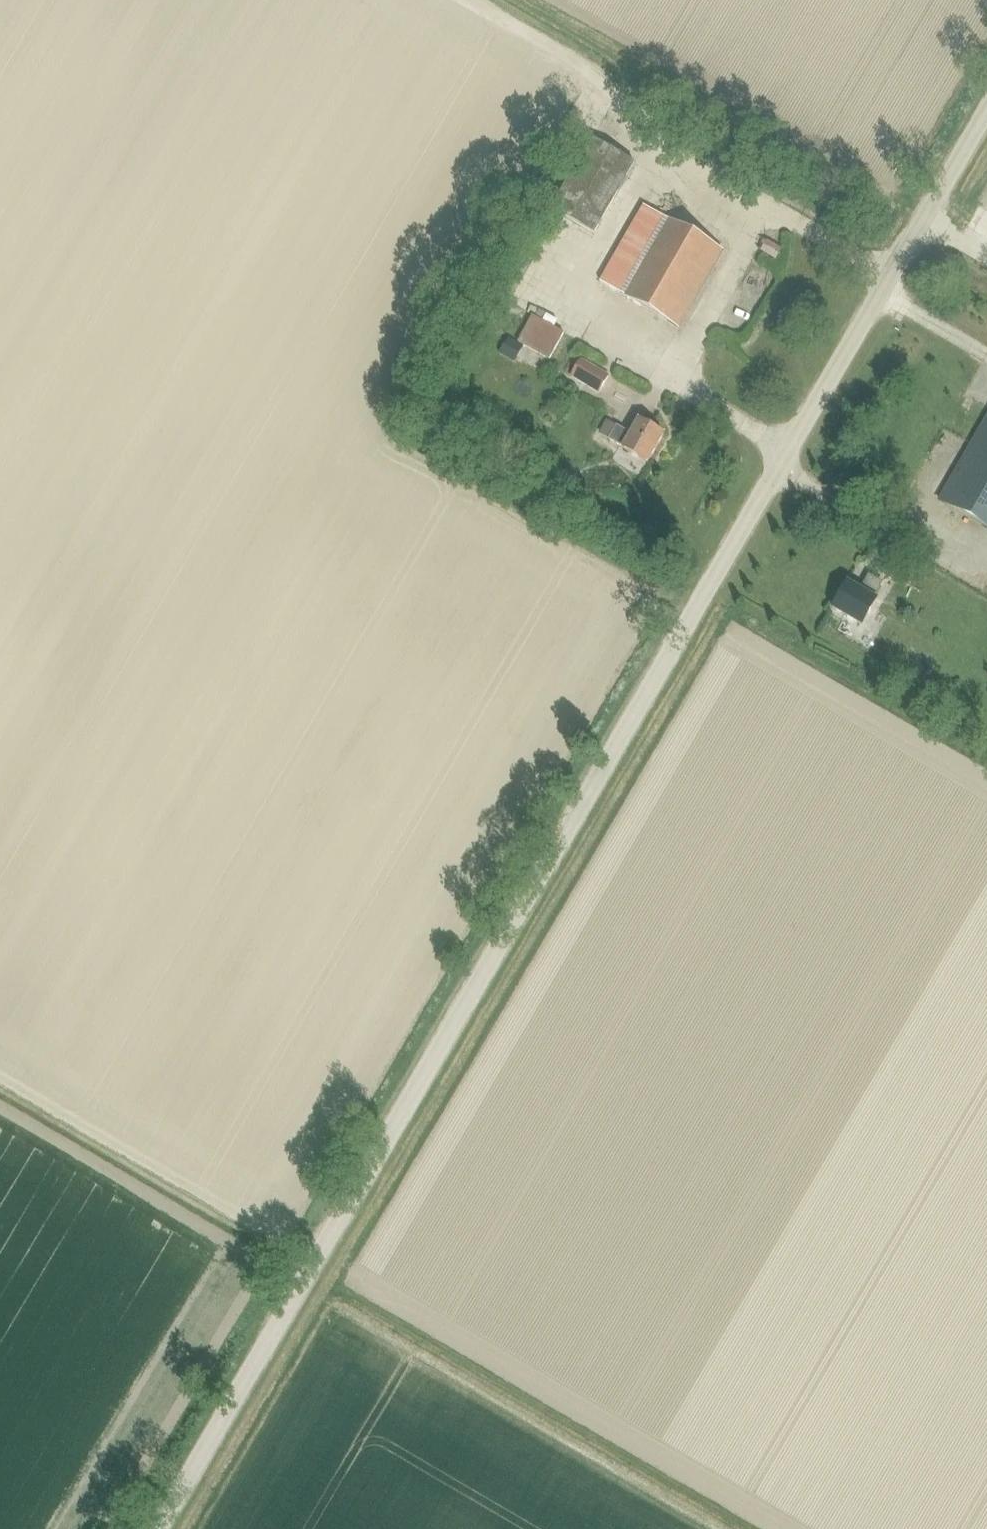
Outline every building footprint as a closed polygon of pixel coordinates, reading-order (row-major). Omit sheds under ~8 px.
[(594,233),(633,163),(590,139),(551,209),(594,233)] [(620,295),(621,294),(664,218),(643,206),(599,283),(620,295)] [(664,218),(621,294),(678,327),(722,251),(664,218)] [(757,252),(776,258),(780,247),(761,240),(757,252)] [(530,313),(515,343),(552,361),(566,332),(553,326),(557,318),(545,313),(542,318),(530,313)] [(509,362),(518,354),(505,340),(496,348),(509,362)] [(580,359),(570,377),(598,393),(608,375),(580,359)] [(938,502),(986,530),(986,416),(938,502)] [(615,425),(609,436),(623,444),(621,448),(647,463),(663,434),(638,419),(630,433),(615,425)] [(847,581),(832,607),(862,625),(877,599),(873,596),(881,582),(870,576),(862,590),(847,581)]
